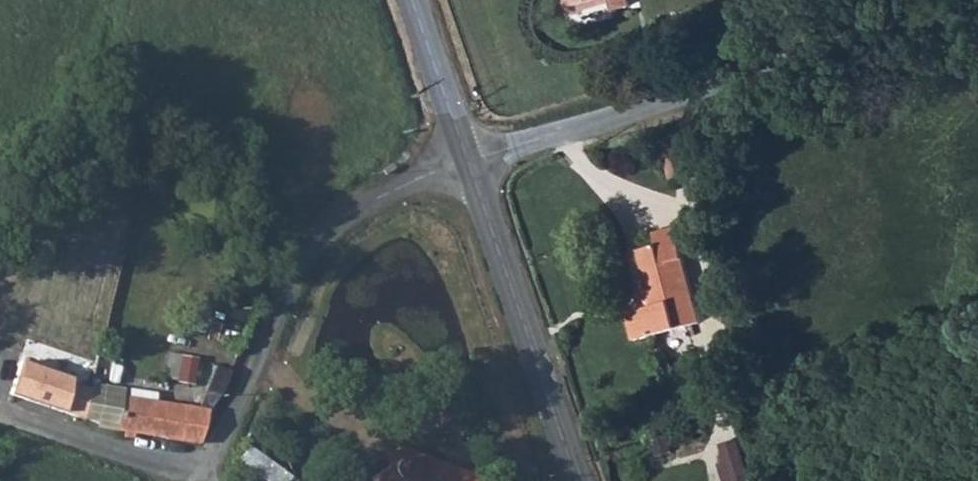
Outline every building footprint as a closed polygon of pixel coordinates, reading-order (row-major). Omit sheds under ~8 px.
[(570,13),(610,1),(610,0),(595,0),(575,6),(573,0),(566,0),(570,13)] [(610,1),(613,10),(631,5),(629,0),(610,0),(610,1)] [(692,177),(684,145),(664,150),(672,182),(692,177)] [(636,339),(702,322),(676,227),(654,233),(657,245),(639,249),(654,305),(628,312),(636,339)] [(171,352),(166,380),(199,385),(203,358),(171,352)] [(70,377),(37,366),(26,399),(84,419),(89,388),(69,381),(70,377)] [(205,388),(220,394),(229,372),(214,366),(205,388)] [(121,395),(115,430),(166,439),(200,443),(208,410),(190,405),(121,395)] [(739,438),(722,443),(727,461),(718,464),(723,480),(752,480),(739,438)] [(262,480),(291,480),(294,478),(255,446),(241,464),(262,480)] [(384,458),(389,464),(397,459),(398,458),(401,457),(404,456),(407,457),(409,458),(412,459),(414,462),(415,465),(416,466),(421,454),(411,450),(409,449),(404,448),(399,449),(394,450),(392,452),(384,458)] [(421,454),(416,466),(415,465),(414,462),(412,459),(409,458),(407,457),(404,456),(401,457),(398,458),(397,459),(389,464),(367,480),(485,480),(486,480),(421,454)]
